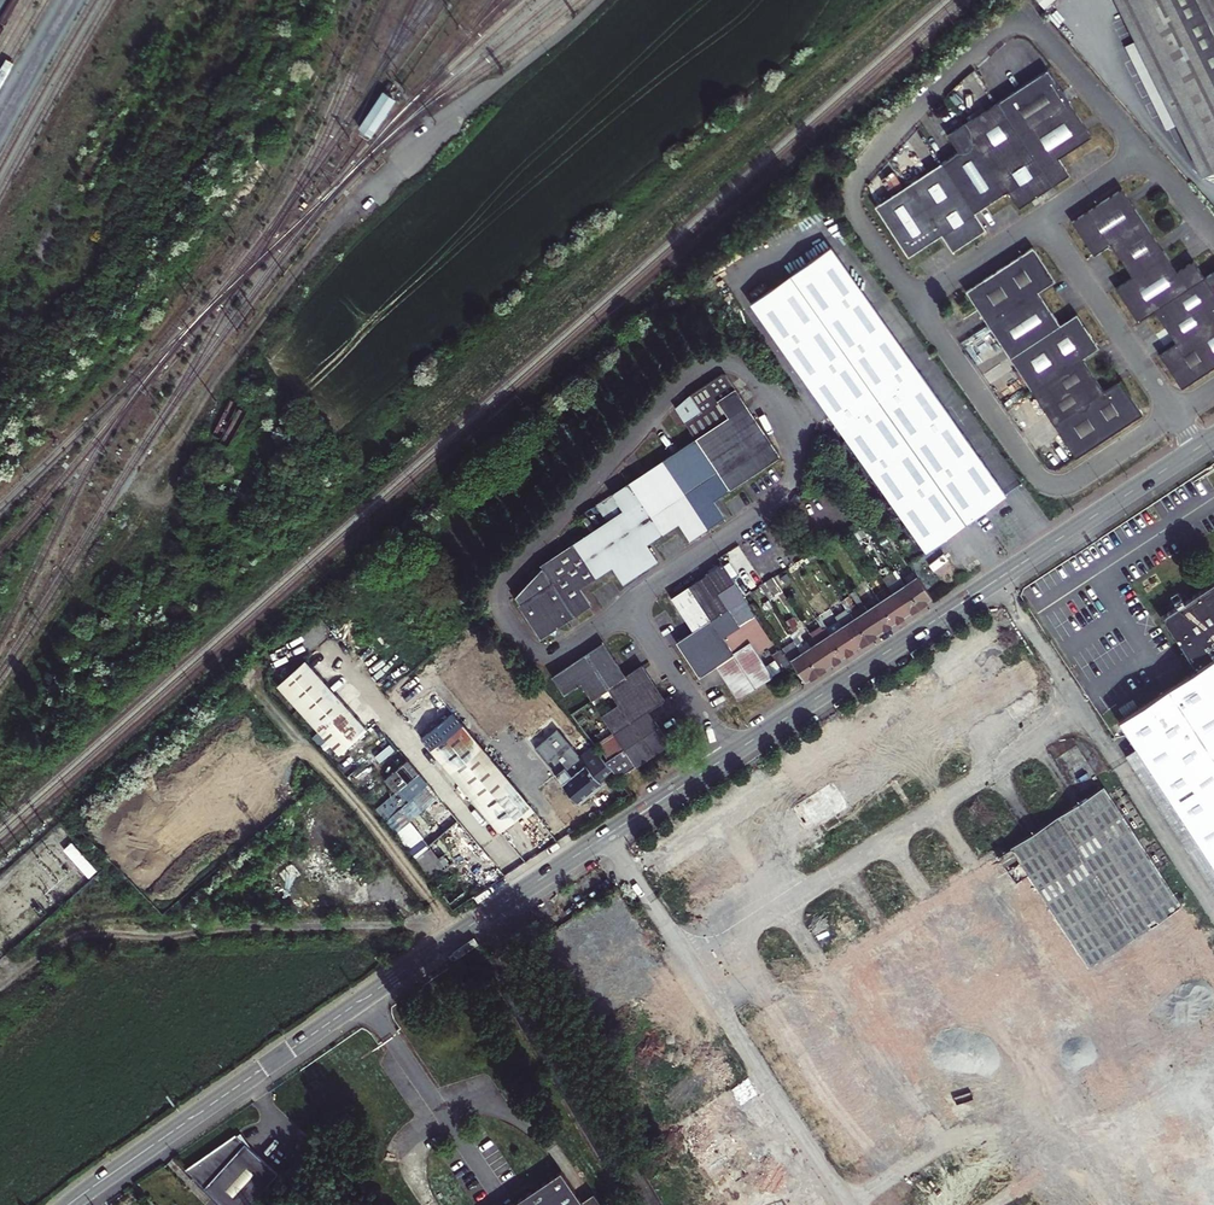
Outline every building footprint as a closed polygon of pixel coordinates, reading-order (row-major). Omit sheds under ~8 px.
[(1131,45),(1119,51),(1154,117),(1165,112),(1201,182),(1213,175),(1213,0),(1108,0),(1131,45)] [(987,221),(976,204),(1011,182),(1022,199),(1074,165),(1063,148),(1096,127),(1053,61),(951,126),(961,142),(879,196),(912,246),(942,226),(953,243),(987,221)] [(385,92),(361,128),(374,137),(398,101),(385,92)] [(1072,214),(1093,247),(1109,237),(1131,271),(1115,281),(1139,317),(1155,307),(1176,340),(1160,350),(1183,386),(1213,365),(1213,258),(1207,248),(1191,258),(1134,173),(1072,214)] [(848,428),(929,546),(1008,492),(839,238),(759,292),(848,428)] [(1106,387),(1083,354),(1099,343),(1075,307),(1060,318),(1038,285),(1054,274),(1031,241),(967,284),(1077,455),(1145,411),(1122,377),(1106,387)] [(717,369),(709,374),(764,457),(779,447),(730,371),(727,370),(723,369),(720,369),(717,369)] [(748,468),(764,457),(709,374),(694,384),(748,468)] [(680,397),(700,428),(733,479),(748,468),(694,384),(680,397)] [(700,428),(683,439),(716,490),(733,479),(700,428)] [(716,490),(683,439),(667,450),(710,517),(726,506),(716,490)] [(693,529),(710,517),(667,450),(649,462),(682,512),(693,529)] [(649,462),(633,473),(667,523),(682,512),(649,462)] [(628,501),(650,535),(667,523),(633,473),(617,484),(628,501)] [(601,495),(612,512),(644,562),(660,551),(650,535),(628,501),(617,484),(601,495)] [(616,557),(627,573),(644,562),(612,512),(594,523),(616,557)] [(594,522),(577,533),(600,568),(616,557),(594,523),(594,522)] [(559,544),(582,580),(600,568),(577,533),(569,538),(566,535),(559,540),(561,543),(559,544)] [(544,554),(546,557),(556,572),(578,606),(592,596),(582,580),(559,544),(544,554)] [(800,555),(788,563),(792,569),(804,561),(800,555)] [(519,586),(524,594),(538,584),(556,572),(546,557),(542,561),(540,559),(532,568),(534,569),(519,586)] [(748,593),(724,559),(709,569),(732,603),(748,593)] [(904,574),(922,601),(929,596),(935,593),(916,566),(904,574)] [(692,580),(714,614),(732,603),(709,569),(692,580)] [(556,572),(538,584),(561,618),(578,606),(556,572)] [(775,572),(761,581),(771,595),(780,589),(784,596),(789,593),(775,572)] [(891,580),(895,586),(910,609),(917,604),(922,601),(904,574),(902,572),(891,580)] [(867,599),(885,625),(891,621),(897,617),(882,595),(870,576),(867,578),(876,592),(867,599)] [(855,581),(857,585),(864,581),(861,577),(855,581)] [(692,580),(676,591),(698,624),(714,614),(692,580)] [(1126,754),(1213,888),(1213,583),(1162,617),(1196,669),(1188,675),(1119,720),(1137,747),(1126,754)] [(521,596),(544,630),(551,625),(559,628),(559,620),(561,618),(538,584),(524,594),(521,596)] [(895,586),(882,595),(897,617),(903,613),(910,609),(895,586)] [(698,624),(681,634),(692,651),(726,628),(761,606),(751,591),(748,593),(732,603),(714,614),(698,624)] [(845,594),(872,634),(877,630),(885,625),(867,599),(856,606),(847,592),(845,594)] [(865,638),(872,634),(845,594),(844,593),(843,594),(848,603),(838,610),(841,615),(860,642),(865,638)] [(820,611),(846,651),(853,647),(860,642),(841,615),(834,621),(825,608),(820,611)] [(812,628),(819,638),(833,659),(840,655),(846,651),(820,611),(817,612),(823,620),(812,628)] [(801,650),(794,655),(795,657),(808,676),(814,672),(821,667),(806,646),(796,632),(793,627),(787,631),(801,650)] [(806,646),(812,642),(804,627),(796,632),(806,646)] [(737,645),(726,628),(692,651),(703,668),(720,657),(737,645)] [(765,651),(754,634),(737,645),(720,657),(730,673),(765,651)] [(554,672),(564,688),(581,677),(616,654),(606,638),(554,672)] [(806,646),(821,667),(827,663),(833,659),(819,638),(812,642),(806,646)] [(795,657),(794,655),(786,642),(777,648),(786,662),(795,657)] [(777,669),(765,651),(730,673),(742,691),(777,669)] [(581,677),(592,693),(607,683),(628,670),(616,654),(581,677)] [(628,670),(607,683),(619,699),(634,690),(655,676),(644,660),(628,670)] [(306,661),(277,686),(335,756),(366,728),(306,661)] [(603,710),(614,727),(650,703),(666,693),(655,676),(634,690),(619,699),(603,710)] [(594,741),(596,744),(607,756),(662,721),(650,703),(614,727),(594,741)] [(531,808),(452,713),(422,737),(498,834),(512,823),(531,808)] [(607,756),(617,768),(619,771),(672,737),(662,721),(607,756)] [(539,747),(582,798),(594,788),(606,778),(585,753),(563,727),(539,747)] [(607,756),(596,744),(585,753),(606,778),(617,768),(607,756)] [(389,778),(399,790),(379,807),(389,820),(413,800),(409,794),(414,790),(421,799),(433,789),(409,761),(389,778)] [(1181,906),(1103,787),(1010,848),(1087,967),(1181,906)] [(413,819),(397,831),(417,857),(433,844),(413,819)] [(464,984),(468,991),(476,985),(472,979),(464,984)] [(515,1083),(520,1092),(526,1089),(520,1080),(515,1083)] [(240,1134),(237,1137),(252,1152),(244,1140),(240,1134)] [(187,1170),(223,1204),(251,1204),(277,1175),(252,1152),(237,1137),(236,1135),(187,1170)] [(594,1193),(589,1196),(582,1201),(561,1170),(511,1204),(602,1204),(594,1193)]
